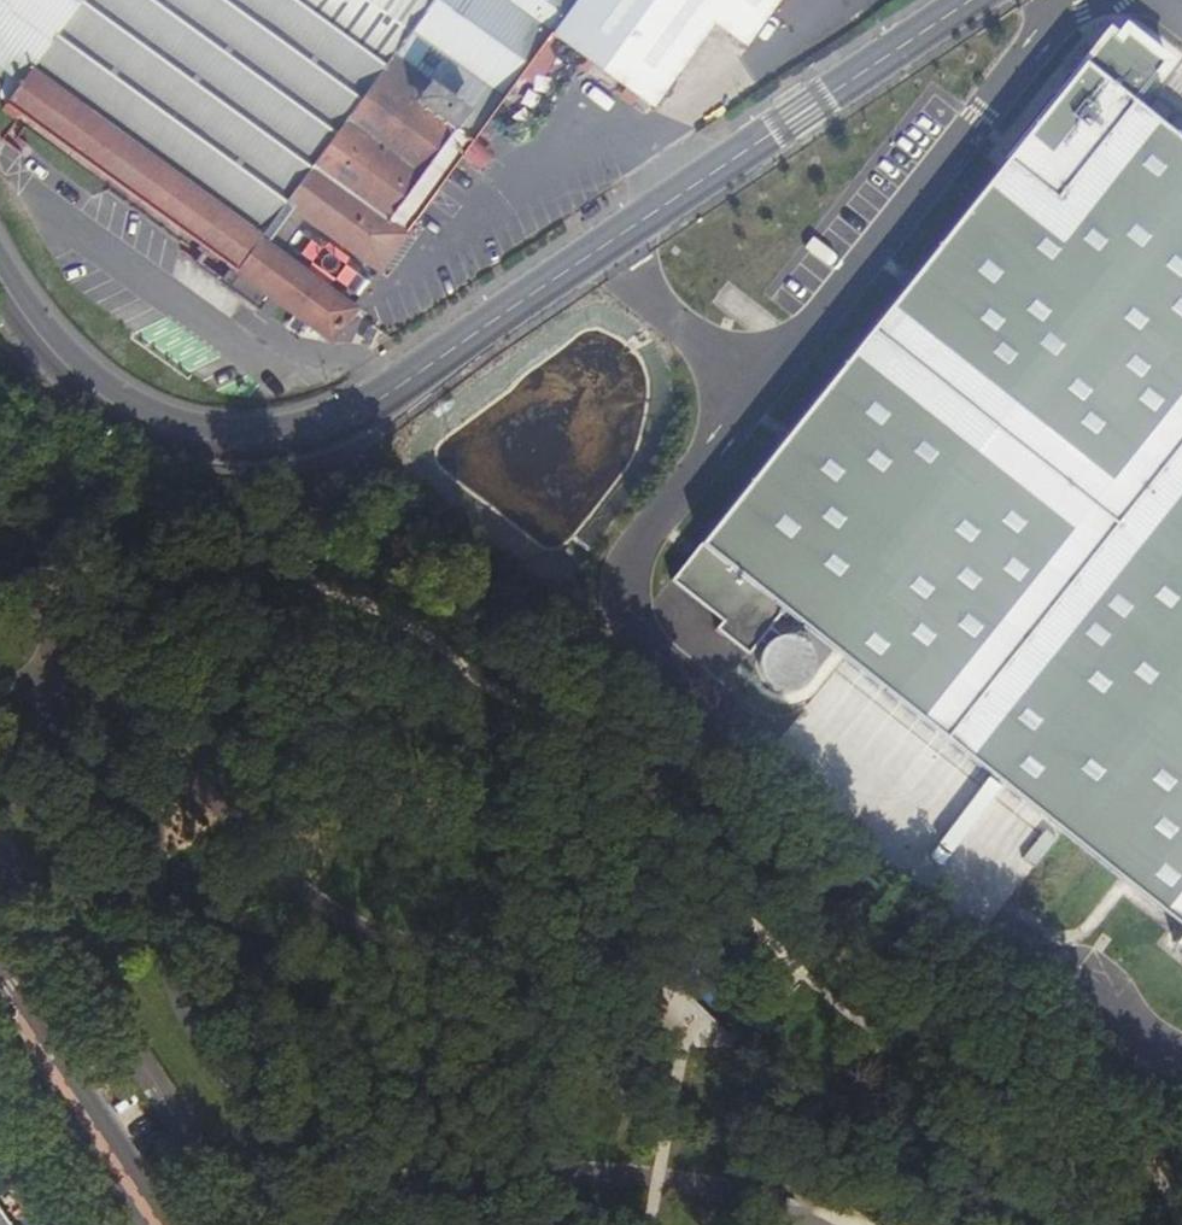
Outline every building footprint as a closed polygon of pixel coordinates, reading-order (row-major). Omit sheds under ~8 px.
[(558,37),(583,0),(0,0),(0,69),(23,85),(9,104),(233,268),(225,280),(249,297),(257,284),(331,337),(354,307),(261,239),(286,202),(378,269),(383,259),(392,264),(404,247),(398,242),(454,161),(549,31),(558,37)] [(558,37),(652,103),(715,20),(746,43),(777,0),(583,0),(558,37)] [(1126,105),(1156,67),(1105,27),(654,589),(737,655),(771,613),(1170,932),(1157,947),(1181,967),(1181,149),(1126,105)] [(0,1211),(0,1224),(9,1224),(0,1211)]
